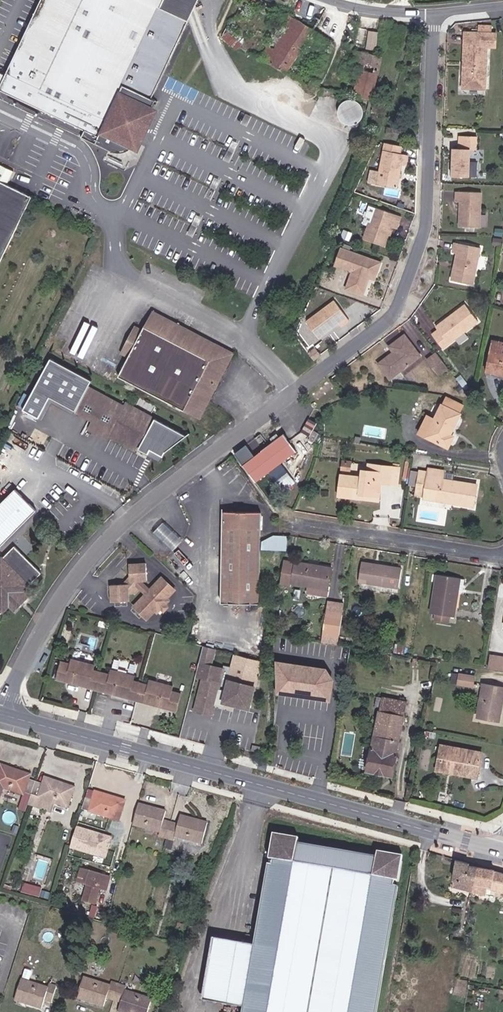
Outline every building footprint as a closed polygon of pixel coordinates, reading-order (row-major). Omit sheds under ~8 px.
[(0,87),(0,90),(57,116),(53,125),(84,139),(87,140),(89,141),(96,140),(101,138),(104,135),(106,133),(110,126),(127,88),(123,86),(164,0),(41,0),(0,87)] [(268,46),(261,59),(287,74),(315,30),(288,14),(280,27),(287,31),(276,51),(268,46)] [(492,26),(478,25),(478,33),(464,32),(462,89),(485,90),(487,48),(496,48),(496,33),(492,33),(492,26)] [(287,31),(280,27),(268,46),(276,51),(287,31)] [(400,50),(404,30),(396,28),(391,48),(400,50)] [(244,39),(226,29),(223,36),(240,46),(244,39)] [(378,48),(379,30),(370,29),(368,47),(378,48)] [(359,72),(377,77),(382,57),(355,50),(351,68),(360,70),(359,72)] [(371,101),(377,77),(359,72),(353,96),(371,101)] [(0,90),(0,100),(53,125),(57,116),(0,90)] [(359,120),(362,117),(362,114),(362,111),(361,107),(358,104),(355,102),(351,101),(347,102),(343,105),(341,108),(340,113),(341,117),(343,120),(346,123),(349,124),(352,124),(356,123),(359,120)] [(385,136),(400,139),(402,130),(387,127),(385,136)] [(477,137),(458,136),(458,149),(453,149),(452,177),(469,177),(471,150),(476,150),(477,137)] [(399,154),(401,146),(384,143),(376,185),(397,189),(402,165),(406,166),(408,156),(399,154)] [(7,185),(13,171),(0,165),(0,182),(7,185)] [(0,182),(0,262),(31,197),(7,185),(0,182)] [(481,193),(456,192),(455,202),(460,202),(459,227),(480,227),(481,193)] [(401,217),(369,205),(363,220),(369,223),(363,238),(384,246),(391,227),(397,229),(401,217)] [(481,248),(454,243),(452,252),(458,254),(456,267),(454,267),(453,272),(452,271),(451,280),(473,285),(481,248)] [(351,272),(346,289),(363,295),(369,279),(374,281),(381,262),(341,248),(335,266),(351,272)] [(306,321),(318,338),(338,323),(340,327),(348,320),(334,301),(306,321)] [(479,322),(465,304),(435,327),(438,330),(432,334),(443,349),(479,322)] [(142,330),(128,358),(118,377),(200,419),(234,353),(152,311),(142,330)] [(120,354),(128,358),(142,330),(135,326),(120,354)] [(420,356),(404,335),(389,346),(393,352),(378,364),(389,379),(420,356)] [(488,367),(500,369),(500,374),(502,375),(502,342),(493,340),(488,367)] [(308,353),(313,360),(320,354),(315,348),(308,353)] [(449,370),(437,354),(429,361),(441,376),(449,370)] [(149,417),(124,405),(87,387),(75,411),(93,420),(89,428),(107,438),(108,436),(109,433),(134,446),(149,417)] [(126,402),(124,405),(149,417),(134,446),(109,433),(108,436),(134,450),(153,416),(126,402)] [(450,434),(460,413),(441,405),(434,420),(427,416),(418,433),(448,448),(453,436),(450,434)] [(296,453),(284,436),(243,466),(255,483),(296,453)] [(373,471),(368,471),(362,470),(361,477),(341,475),(339,496),(359,499),(360,494),(379,497),(381,483),(390,485),(391,467),(374,464),(373,471)] [(399,468),(391,467),(390,485),(397,485),(399,468)] [(443,471),(428,468),(428,472),(419,471),(414,495),(424,497),(423,499),(473,507),(477,485),(442,479),(443,471)] [(36,510),(15,490),(0,505),(0,546),(36,510)] [(227,603),(259,603),(260,512),(223,512),(222,603),(227,603)] [(182,541),(163,522),(153,532),(173,551),(182,541)] [(0,561),(0,614),(8,606),(12,602),(18,608),(26,600),(20,594),(23,590),(41,573),(14,547),(3,558),(0,561)] [(331,568),(295,561),(295,563),(285,561),(281,584),(290,585),(290,583),(307,586),(307,593),(327,596),(331,568)] [(402,569),(361,562),(358,581),(398,588),(402,569)] [(146,563),(129,564),(130,578),(124,584),(111,585),(112,601),(129,600),(128,593),(129,592),(132,593),(139,585),(139,581),(147,580),(146,563)] [(460,578),(437,574),(431,613),(436,614),(435,620),(448,622),(448,616),(453,617),(460,578)] [(176,590),(162,577),(135,606),(149,619),(157,610),(159,612),(170,601),(168,598),(176,590)] [(30,596),(23,590),(20,594),(26,600),(30,596)] [(343,613),(344,604),(329,601),(327,611),(343,613)] [(12,602),(8,606),(14,613),(18,608),(12,602)] [(339,635),(343,613),(327,611),(324,633),(339,635)] [(338,644),(339,635),(324,633),(322,641),(338,644)] [(224,669),(199,662),(196,675),(202,677),(194,711),(212,716),(220,685),(227,687),(223,702),(252,711),(263,662),(236,654),(232,668),(225,666),(224,669)] [(101,672),(100,672),(94,670),(95,665),(72,659),(70,664),(61,661),(56,679),(66,682),(67,679),(83,684),(84,681),(90,682),(89,688),(96,690),(101,672)] [(487,667),(500,669),(501,661),(489,659),(487,667)] [(326,669),(274,661),(276,694),(330,704),(334,681),(326,669)] [(96,690),(97,690),(106,692),(107,690),(123,694),(124,691),(130,693),(128,698),(137,701),(141,683),(134,681),(135,676),(111,670),(110,674),(101,672),(96,690)] [(475,676),(459,673),(458,684),(473,687),(475,676)] [(67,679),(66,682),(89,688),(90,682),(84,681),(83,684),(67,679)] [(148,685),(141,683),(137,701),(146,703),(146,700),(163,705),(163,702),(169,704),(168,709),(176,711),(181,693),(171,691),(173,686),(150,680),(148,685)] [(502,696),(502,687),(483,684),(477,717),(499,721),(501,710),(498,710),(501,696),(502,696)] [(107,690),(106,692),(128,698),(130,693),(124,691),(123,694),(107,690)] [(407,703),(377,697),(376,702),(381,704),(367,770),(392,775),(407,703)] [(146,703),(168,709),(169,704),(163,702),(163,705),(146,700),(146,703)] [(436,770),(447,772),(447,770),(478,774),(482,752),(441,744),(436,770)] [(32,786),(26,784),(27,780),(0,771),(0,793),(20,800),(21,798),(27,800),(32,786)] [(40,789),(32,786),(27,800),(64,813),(71,793),(42,783),(40,789)] [(92,798),(84,796),(80,810),(118,822),(123,802),(94,793),(92,798)] [(158,836),(166,838),(170,823),(163,821),(165,812),(137,805),(132,826),(159,833),(158,836)] [(170,823),(166,838),(173,840),(175,837),(201,844),(207,824),(179,816),(177,825),(170,823)] [(77,823),(69,846),(106,858),(114,836),(77,823)] [(272,839),(269,859),(273,859),(272,865),(268,864),(254,945),(253,953),(212,946),(203,993),(244,1000),(243,1007),(242,1011),(376,1011),(398,886),(394,885),(394,880),(398,880),(402,861),(396,860),(397,855),(377,851),(376,856),(298,843),(299,838),(279,834),(278,840),(272,839)] [(457,860),(452,887),(495,897),(496,890),(502,892),(502,873),(494,871),(494,869),(469,865),(469,863),(457,860)] [(98,890),(101,879),(89,876),(79,873),(76,885),(88,888),(83,903),(93,906),(98,890)] [(107,881),(101,879),(98,890),(103,892),(107,881)] [(26,882),(23,890),(40,895),(43,887),(26,882)] [(253,953),(254,945),(213,938),(212,946),(253,953)] [(85,1000),(90,980),(81,977),(75,997),(85,1000)] [(90,980),(85,1000),(102,1006),(105,997),(119,1001),(116,1010),(121,1011),(146,1011),(150,999),(123,990),(123,987),(109,982),(109,986),(90,980)] [(50,990),(22,981),(16,1001),(43,1010),(46,1002),(54,1004),(58,989),(51,987),(50,990)] [(182,989),(180,998),(188,999),(190,990),(182,989)] [(244,1000),(203,993),(202,1001),(243,1007),(244,1000)]
